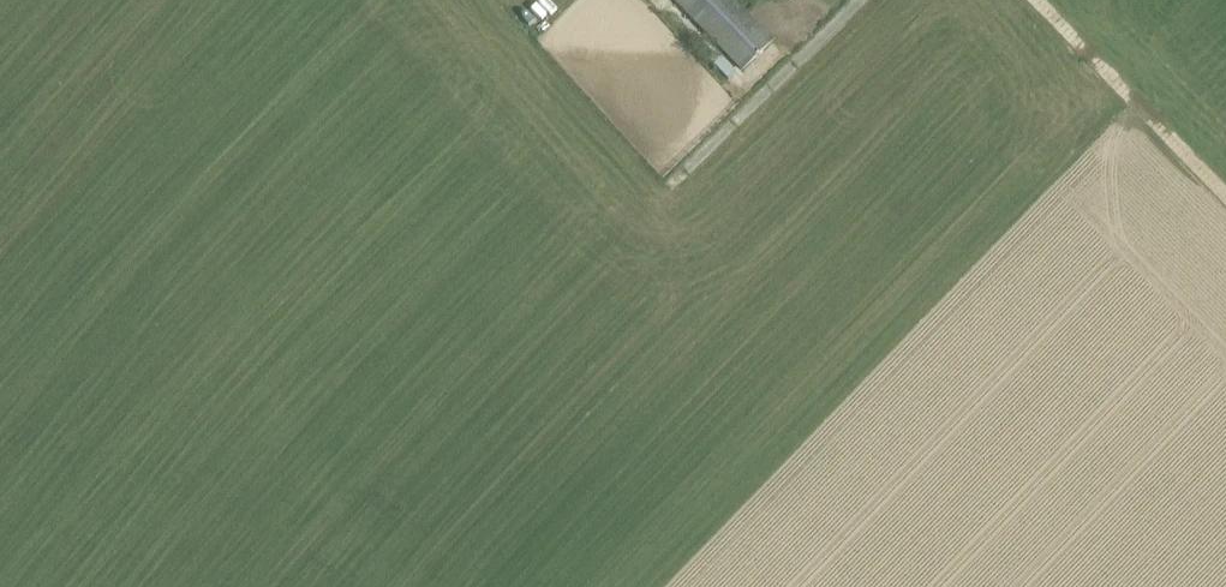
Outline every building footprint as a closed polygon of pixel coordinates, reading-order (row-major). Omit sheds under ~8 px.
[(740,74),(773,42),(733,0),(678,0),(674,3),(740,74)]
